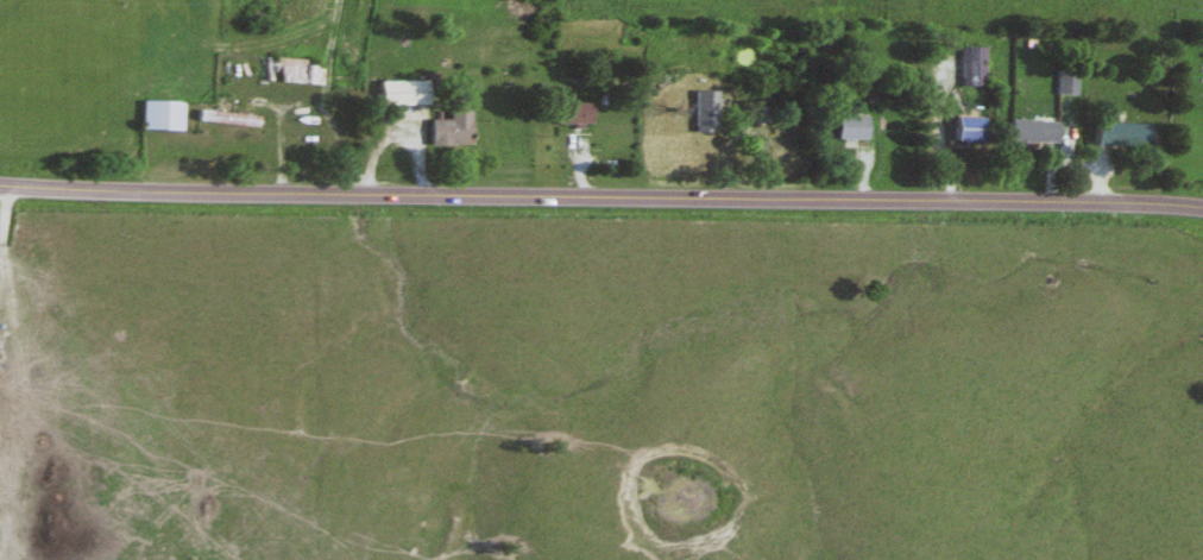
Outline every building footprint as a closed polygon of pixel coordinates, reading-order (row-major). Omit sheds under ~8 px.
[(260,84),(319,86),(320,63),(260,61),(260,84)] [(374,83),(374,106),(423,107),(423,83),(374,83)] [(689,135),(712,135),(712,92),(689,92),(689,135)] [(425,147),(464,147),(464,100),(444,101),(444,122),(425,122),(425,147)] [(135,132),(176,132),(176,103),(135,103),(135,132)] [(587,104),(553,104),(553,128),(587,128),(587,104)] [(766,107),(749,110),(751,124),(768,122),(766,107)] [(254,119),(193,112),(192,123),(253,130),(254,119)] [(833,141),(865,141),(865,116),(833,116),(833,141)] [(978,120),(950,120),(950,145),(978,145),(978,120)] [(1004,146),(1052,146),(1052,122),(1004,122),(1004,146)] [(1144,124),(1089,124),(1089,149),(1144,149),(1144,124)]
